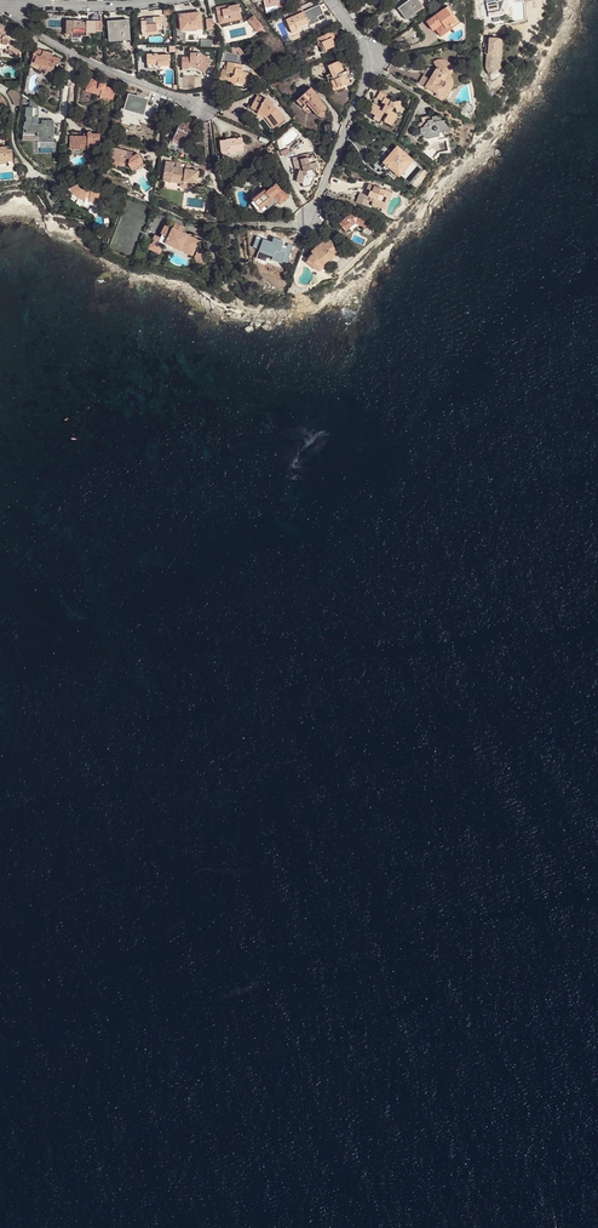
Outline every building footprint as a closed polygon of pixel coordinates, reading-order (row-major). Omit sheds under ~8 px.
[(400,7),(408,18),(423,8),(417,0),(410,0),(400,7)] [(483,4),(481,5),(481,9),(486,8),(486,4),(487,4),(492,3),(494,16),(505,14),(509,1),(508,0),(482,0),(483,4)] [(271,3),(265,4),(266,10),(282,7),(281,1),(277,2),(277,5),(271,6),(271,3)] [(228,4),(216,7),(218,15),(224,14),(225,19),(231,18),(240,16),(238,5),(232,6),(233,9),(229,9),(228,6),(228,4)] [(448,6),(446,8),(456,22),(452,25),(454,27),(460,22),(448,6)] [(408,18),(400,7),(399,8),(407,19),(408,18)] [(446,8),(428,21),(434,30),(436,29),(441,36),(454,27),(452,25),(456,22),(446,8)] [(188,13),(183,13),(183,18),(180,19),(181,28),(184,27),(184,26),(197,24),(197,26),(202,25),(201,12),(188,13)] [(304,12),(286,20),(292,33),(296,32),(294,29),(297,28),(308,22),(306,18),(304,13),(304,12)] [(255,14),(248,19),(258,33),(265,28),(255,14)] [(146,18),(141,18),(142,36),(144,36),(146,36),(148,35),(148,33),(148,31),(157,31),(157,29),(162,28),(161,16),(153,17),(153,21),(150,21),(150,24),(147,24),(146,18)] [(207,29),(215,28),(214,17),(206,18),(207,29)] [(82,20),(67,20),(66,34),(72,34),(72,36),(72,37),(81,37),(81,36),(87,36),(87,32),(96,32),(96,20),(87,20),(87,22),(82,22),(82,20)] [(110,21),(108,22),(110,37),(130,35),(129,20),(114,21),(114,20),(110,20),(110,21)] [(5,49),(7,48),(18,53),(20,42),(17,41),(19,37),(13,33),(14,31),(3,25),(2,25),(0,25),(0,50),(5,49)] [(335,30),(317,38),(323,51),(336,45),(333,39),(338,37),(335,30)] [(499,38),(489,38),(489,44),(488,49),(485,49),(485,54),(487,54),(486,67),(489,75),(498,70),(495,65),(496,54),(498,54),(499,38)] [(48,52),(35,48),(32,61),(38,63),(37,66),(47,69),(48,66),(53,67),(55,62),(59,63),(60,58),(50,55),(47,55),(48,52)] [(188,58),(182,58),(182,69),(190,69),(190,67),(194,67),(198,67),(198,66),(206,70),(212,60),(200,53),(190,53),(190,58),(188,58)] [(158,54),(147,54),(147,64),(145,64),(145,69),(160,68),(159,66),(170,66),(170,55),(158,55),(158,54)] [(437,60),(434,62),(436,67),(429,79),(423,75),(419,82),(439,94),(444,87),(439,84),(442,79),(444,80),(449,73),(454,65),(444,59),(441,59),(437,60)] [(326,76),(334,92),(337,91),(336,88),(350,82),(346,74),(348,73),(347,71),(344,72),(339,60),(328,65),(332,73),(326,76)] [(220,79),(226,81),(227,77),(227,72),(233,73),(233,75),(239,77),(239,79),(238,82),(247,84),(249,73),(243,71),(243,69),(241,69),(241,65),(228,62),(227,66),(226,70),(224,70),(222,69),(220,79)] [(444,87),(439,94),(446,98),(453,86),(454,82),(453,78),(451,75),(449,73),(444,80),(445,82),(445,84),(445,85),(444,87)] [(100,81),(89,78),(85,90),(100,95),(113,99),(116,89),(105,86),(106,85),(100,83),(100,81)] [(311,87),(296,102),(303,108),(307,104),(318,116),(327,107),(317,97),(316,95),(317,94),(311,87)] [(12,89),(8,93),(11,98),(13,101),(14,105),(20,105),(21,94),(12,89)] [(377,98),(383,101),(385,97),(387,94),(381,91),(377,98)] [(150,100),(141,97),(140,100),(137,99),(134,98),(134,97),(134,96),(133,95),(132,95),(130,95),(129,96),(129,97),(129,98),(129,99),(128,102),(126,107),(145,114),(150,100)] [(267,115),(266,117),(274,128),(285,119),(277,109),(272,106),(274,102),(265,98),(264,100),(260,97),(257,102),(254,100),(251,107),(259,111),(267,115)] [(383,101),(382,103),(384,104),(382,108),(372,103),(370,106),(374,108),(371,113),(381,118),(384,112),(388,114),(384,121),(391,125),(397,114),(391,110),(392,108),(394,107),(393,102),(385,97),(383,101)] [(400,101),(393,102),(394,107),(396,107),(397,112),(403,110),(400,101)] [(55,152),(55,119),(39,119),(40,107),(25,106),(25,140),(34,140),(34,152),(55,152)] [(144,117),(145,114),(126,107),(125,111),(144,117)] [(419,122),(416,129),(426,138),(440,135),(440,137),(445,136),(444,131),(446,131),(446,132),(450,131),(449,124),(448,124),(447,119),(441,120),(440,115),(432,117),(432,118),(430,118),(429,115),(421,117),(422,122),(419,122)] [(182,119),(171,144),(181,149),(183,144),(187,146),(196,125),(191,123),(186,121),(182,119)] [(84,136),(73,136),(73,140),(70,140),(70,148),(81,148),(81,144),(88,144),(88,146),(95,146),(95,144),(100,144),(100,134),(92,133),(92,132),(91,131),(90,131),(89,131),(88,132),(88,136),(84,136)] [(242,137),(220,140),(223,158),(245,155),(242,137)] [(6,160),(6,161),(13,161),(11,149),(7,149),(7,146),(0,147),(0,160),(6,160)] [(131,151),(112,147),(109,159),(126,163),(129,164),(133,172),(145,164),(138,153),(134,156),(131,151)] [(388,157),(381,165),(389,173),(392,170),(394,168),(396,170),(395,172),(400,176),(398,177),(402,181),(418,164),(414,161),(413,162),(410,159),(403,153),(398,150),(390,159),(388,157)] [(307,154),(293,158),(296,169),(300,168),(296,182),(303,183),(304,187),(311,185),(313,181),(312,177),(315,176),(313,169),(319,168),(317,162),(315,162),(314,157),(308,158),(307,154)] [(163,180),(171,182),(171,176),(184,178),(184,181),(197,183),(199,171),(190,170),(191,164),(182,163),(182,162),(177,161),(177,162),(165,161),(163,180)] [(171,176),(171,182),(181,183),(180,186),(196,189),(197,183),(184,181),(184,178),(171,176)] [(276,183),(266,191),(265,189),(254,198),(253,200),(253,202),(261,211),(263,211),(275,202),(274,201),(276,199),(277,200),(280,203),(289,196),(282,188),(281,189),(276,183)] [(78,184),(70,188),(73,194),(78,198),(84,201),(86,195),(90,197),(89,201),(95,203),(102,202),(108,199),(103,191),(98,193),(96,192),(96,191),(88,189),(84,188),(84,189),(81,189),(78,184)] [(392,193),(369,184),(367,189),(370,191),(372,192),(370,197),(368,196),(360,193),(357,202),(367,206),(369,200),(373,202),(371,206),(376,207),(376,206),(382,209),(385,202),(378,199),(380,194),(387,197),(390,199),(392,193)] [(220,195),(209,194),(207,212),(218,213),(220,195)] [(346,217),(339,223),(346,231),(350,228),(352,231),(356,228),(356,227),(359,225),(364,227),(362,232),(369,235),(370,235),(371,234),(372,233),(372,232),(373,231),(372,229),(370,229),(366,227),(369,221),(350,213),(346,217)] [(173,228),(182,232),(185,227),(176,223),(173,228)] [(181,249),(186,252),(187,249),(191,248),(195,250),(199,241),(193,237),(192,239),(187,237),(188,235),(182,232),(173,228),(173,229),(165,225),(161,233),(162,233),(160,238),(155,235),(153,238),(155,239),(153,243),(151,247),(155,248),(154,250),(158,252),(160,247),(162,243),(166,244),(167,242),(175,247),(176,245),(182,247),(181,249)] [(259,249),(263,250),(266,242),(260,240),(257,248),(259,249)] [(313,253),(309,258),(322,269),(327,264),(324,261),(327,258),(332,255),(337,252),(336,249),(331,240),(325,243),(324,241),(317,247),(314,249),(315,250),(313,253)] [(273,243),(267,241),(266,242),(263,250),(259,249),(256,258),(266,261),(267,258),(272,259),(273,256),(282,260),(281,263),(287,265),(290,257),(289,257),(293,245),(288,243),(286,248),(282,247),(280,251),(275,250),(276,247),(272,246),(273,243)] [(205,263),(202,254),(197,251),(195,257),(205,263)] [(208,251),(202,254),(205,263),(211,260),(208,251)] [(324,261),(327,264),(329,262),(334,258),(332,255),(327,258),(324,261)] [(320,272),(322,269),(309,258),(307,262),(320,272)] [(328,269),(324,274),(329,279),(333,273),(328,269)]
